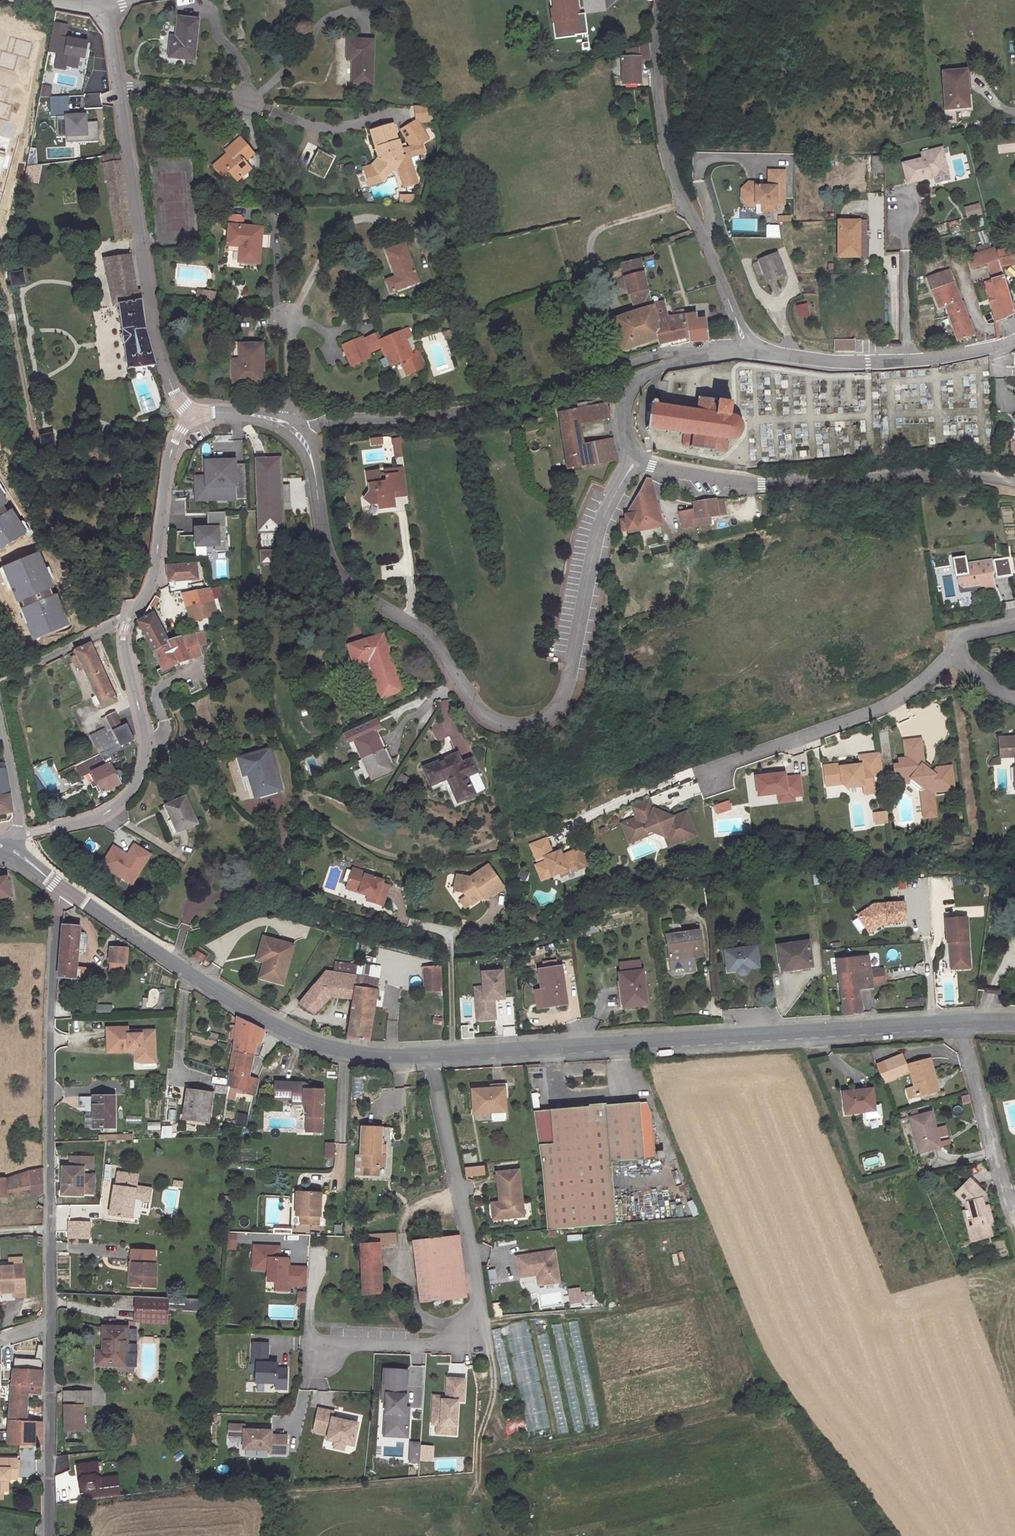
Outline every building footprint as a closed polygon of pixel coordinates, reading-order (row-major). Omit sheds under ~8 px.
[(560,12),(556,12),(561,41),(581,38),(580,37),(587,36),(589,50),(595,49),(590,15),(579,17),(578,10),(580,9),(578,0),(559,0),(560,12)] [(200,63),(204,22),(183,20),(181,47),(175,46),(174,60),(200,63)] [(92,47),(70,43),(72,31),(59,28),(53,56),(63,58),(60,72),(71,74),(71,71),(82,73),(84,62),(89,63),(92,47)] [(380,45),(352,43),(351,65),(359,65),(358,87),(378,88),(380,45)] [(644,86),(644,67),(644,62),(652,60),(653,46),(631,53),(631,61),(626,62),(628,87),(644,86)] [(970,73),(948,74),(951,111),(973,109),(970,73)] [(52,102),(54,92),(47,90),(45,102),(52,102)] [(91,119),(75,120),(74,100),(55,101),(56,122),(61,121),(62,134),(71,134),(71,141),(92,140),(92,144),(104,144),(103,126),(92,127),(91,119)] [(375,135),(379,152),(385,150),(386,154),(383,155),(386,164),(378,173),(389,183),(397,174),(403,172),(406,182),(420,177),(414,161),(429,155),(425,144),(431,140),(417,118),(401,128),(416,150),(412,151),(410,147),(405,149),(403,144),(402,145),(396,128),(375,135)] [(71,134),(62,134),(62,142),(71,141),(71,134)] [(275,177),(272,152),(258,154),(245,138),(233,148),(236,151),(216,167),(224,178),(233,171),(239,178),(253,166),(263,178),(275,177)] [(907,182),(930,177),(929,174),(933,173),(934,176),(935,181),(948,179),(942,149),(921,153),(923,159),(903,163),(907,182)] [(385,150),(379,152),(378,152),(381,163),(375,170),(378,173),(386,164),(383,155),(386,154),(385,150)] [(118,244),(133,242),(129,216),(120,152),(104,153),(108,185),(110,185),(118,244)] [(865,155),(865,173),(883,173),(883,156),(865,155)] [(744,199),(786,199),(786,169),(770,169),(770,183),(758,184),(758,181),(750,181),(744,187),(744,199)] [(378,173),(375,170),(369,172),(373,187),(389,183),(378,173)] [(360,188),(367,186),(362,171),(356,173),(360,188)] [(422,185),(420,177),(406,182),(408,189),(422,185)] [(403,206),(416,207),(416,199),(403,198),(403,206)] [(786,202),(786,199),(744,199),(750,204),(758,204),(758,202),(764,202),(764,209),(778,209),(778,202),(786,202)] [(965,218),(981,214),(979,203),(963,207),(965,218)] [(765,225),(765,238),(779,238),(779,225),(765,225)] [(836,226),(836,235),(863,234),(863,227),(836,226)] [(653,244),(649,228),(628,234),(635,259),(624,262),(628,276),(626,277),(631,293),(633,293),(636,303),(647,301),(649,308),(616,318),(624,349),(661,339),(656,305),(644,261),(661,256),(658,244),(657,243),(653,244)] [(265,267),(268,232),(236,230),(233,255),(246,256),(245,265),(265,267)] [(863,259),(863,234),(836,235),(836,259),(863,259)] [(982,252),(998,247),(996,241),(980,246),(982,252)] [(1001,258),(1001,259),(1014,256),(1013,246),(999,250),(1001,258)] [(999,250),(998,247),(982,252),(973,254),(976,265),(990,261),(1001,258),(999,250)] [(393,299),(422,290),(409,252),(389,258),(398,285),(388,287),(393,299)] [(780,255),(755,265),(761,279),(769,276),(773,284),(789,277),(780,255)] [(119,306),(127,371),(156,366),(145,325),(140,290),(137,290),(131,256),(105,261),(114,307),(119,306)] [(1004,267),(1014,264),(1014,256),(1001,259),(1004,267)] [(1001,258),(990,261),(995,278),(1006,275),(1004,267),(1001,259),(1001,258)] [(931,277),(941,307),(946,305),(959,339),(976,334),(952,269),(931,277)] [(24,272),(11,274),(13,286),(26,284),(24,272)] [(1006,317),(1014,313),(1014,308),(1006,275),(995,278),(1006,317)] [(1006,317),(995,278),(985,281),(997,321),(1006,317)] [(214,301),(215,291),(197,288),(195,299),(214,301)] [(667,303),(656,305),(661,339),(662,343),(675,341),(670,317),(667,303)] [(807,308),(798,310),(801,322),(811,320),(807,308)] [(713,321),(729,318),(727,309),(711,312),(713,321)] [(692,338),(688,315),(676,316),(670,317),(675,341),(692,338)] [(697,315),(688,315),(692,338),(692,342),(710,341),(708,320),(699,321),(697,315)] [(405,333),(382,342),(389,359),(385,360),(388,369),(403,363),(405,367),(409,366),(413,375),(428,369),(423,354),(414,357),(405,333)] [(380,336),(365,342),(370,354),(381,350),(385,360),(389,359),(382,342),(380,336)] [(344,347),(346,353),(349,352),(350,356),(348,357),(352,367),(372,359),(370,354),(365,342),(364,340),(344,347)] [(835,350),(854,351),(855,340),(835,340),(835,350)] [(238,391),(270,391),(269,348),(244,349),(244,364),(237,365),(238,391)] [(408,377),(413,375),(409,366),(405,367),(408,377)] [(699,399),(698,412),(659,406),(659,405),(658,403),(656,403),(655,403),(653,404),(652,405),(649,432),(649,434),(650,435),(652,436),(654,435),(655,434),(656,431),(695,437),(693,448),(714,452),(715,450),(728,452),(729,443),(734,442),(739,440),(742,436),(744,431),(744,426),(742,422),(740,419),(736,416),(731,415),(731,405),(722,404),(722,402),(699,399)] [(568,470),(618,460),(614,441),(583,447),(580,428),(586,427),(586,425),(611,421),(608,407),(591,410),(590,405),(572,408),(573,412),(561,414),(562,423),(568,470)] [(40,436),(42,447),(55,445),(53,434),(40,436)] [(382,436),(369,438),(370,446),(383,444),(382,436)] [(403,458),(400,440),(392,441),(393,446),(394,445),(396,459),(403,458)] [(286,510),(286,504),(294,503),(294,486),(285,486),(285,461),(261,462),(263,529),(286,529),(286,510)] [(226,463),(210,464),(211,479),(211,503),(252,502),(251,466),(241,467),(240,462),(231,463),(231,466),(226,466),(226,463)] [(395,510),(394,500),(393,494),(407,492),(404,469),(385,471),(385,475),(380,476),(380,472),(367,474),(370,492),(364,501),(373,508),(379,507),(380,512),(395,510)] [(211,503),(211,479),(200,479),(201,503),(211,503)] [(637,501),(628,516),(628,523),(623,524),(623,534),(662,526),(652,483),(648,481),(637,501)] [(25,532),(11,509),(8,511),(4,504),(7,502),(0,491),(0,548),(25,532)] [(725,500),(717,501),(719,517),(727,516),(725,500)] [(719,517),(717,501),(695,505),(696,512),(698,527),(712,524),(711,519),(719,517)] [(698,527),(696,512),(679,515),(683,529),(698,527)] [(212,531),(200,531),(200,550),(211,549),(211,547),(219,547),(220,554),(233,554),(232,539),(230,539),(230,515),(212,516),(212,531)] [(263,552),(264,564),(276,564),(276,552),(263,552)] [(25,608),(23,609),(35,638),(69,624),(57,594),(54,596),(50,588),(54,586),(40,553),(5,567),(19,600),(22,599),(25,608)] [(991,572),(989,562),(964,566),(966,576),(956,578),(957,586),(962,590),(968,589),(981,597),(985,591),(993,590),(992,580),(988,577),(987,573),(991,572)] [(201,568),(171,570),(173,585),(202,583),(201,568)] [(215,591),(188,597),(192,611),(219,606),(215,591)] [(158,602),(152,610),(156,616),(162,604),(158,602)] [(219,606),(192,611),(195,619),(196,624),(221,618),(219,606)] [(167,636),(156,616),(152,610),(148,616),(145,622),(141,625),(151,644),(167,636)] [(390,635),(355,645),(362,665),(376,661),(388,698),(408,691),(390,635)] [(153,649),(157,656),(173,648),(172,647),(167,636),(151,644),(153,649)] [(185,642),(192,663),(205,659),(199,638),(185,642)] [(192,664),(192,663),(185,642),(172,647),(173,648),(157,656),(165,672),(160,675),(163,682),(177,676),(175,671),(183,667),(192,664)] [(98,696),(101,704),(103,709),(117,702),(114,694),(109,682),(102,668),(96,653),(92,643),(69,654),(72,660),(75,659),(80,670),(85,668),(98,696)] [(95,706),(101,704),(98,696),(92,699),(95,706)] [(456,749),(465,745),(448,700),(440,702),(447,720),(431,727),(437,742),(452,737),(456,749)] [(117,719),(109,723),(112,729),(109,731),(112,737),(120,733),(119,730),(122,728),(117,719)] [(356,742),(376,732),(380,730),(376,722),(358,731),(348,737),(352,744),(356,742)] [(101,758),(103,756),(103,755),(105,753),(105,752),(116,745),(115,742),(112,737),(109,731),(112,729),(109,723),(104,725),(107,733),(92,740),(101,758)] [(120,733),(112,737),(115,742),(123,738),(122,735),(130,731),(129,730),(120,733)] [(103,755),(103,756),(104,758),(135,742),(130,731),(122,735),(123,738),(115,742),(116,745),(105,752),(105,753),(103,755)] [(356,742),(365,761),(385,751),(376,732),(356,742)] [(895,764),(897,780),(912,778),(926,788),(927,797),(935,796),(935,791),(956,789),(953,765),(938,767),(934,772),(930,769),(929,770),(923,765),(925,762),(922,738),(905,740),(907,757),(900,758),(901,764),(895,764)] [(1007,761),(1014,761),(1014,740),(1005,741),(1007,761)] [(999,762),(1007,761),(1005,741),(997,742),(999,762)] [(104,758),(102,759),(104,764),(113,759),(114,761),(124,756),(122,753),(137,746),(135,742),(104,758)] [(333,746),(337,755),(343,752),(339,743),(333,746)] [(319,752),(323,762),(330,759),(326,749),(319,752)] [(285,794),(273,751),(240,760),(246,778),(252,776),(259,801),(285,794)] [(394,772),(385,751),(365,761),(373,782),(394,772)] [(846,763),(830,765),(825,766),(828,786),(843,784),(848,788),(865,785),(869,788),(875,788),(873,775),(884,773),(881,753),(861,755),(862,764),(847,766),(846,763)] [(318,755),(307,760),(312,771),(323,766),(318,755)] [(455,796),(459,807),(478,799),(478,798),(486,794),(480,778),(481,778),(475,763),(464,767),(461,758),(425,772),(433,790),(452,782),(457,795),(455,796)] [(104,764),(102,759),(77,773),(77,774),(79,773),(82,778),(86,779),(90,777),(93,778),(91,779),(102,799),(113,794),(122,789),(120,784),(123,782),(124,781),(124,780),(124,779),(124,778),(124,777),(123,777),(123,776),(122,776),(121,775),(120,775),(117,777),(112,768),(111,769),(116,766),(114,761),(113,759),(104,764)] [(7,768),(0,770),(0,820),(14,818),(12,797),(7,768)] [(787,771),(758,774),(760,794),(780,791),(789,790),(790,795),(796,794),(804,793),(802,773),(788,775),(787,771)] [(42,792),(49,788),(46,773),(37,775),(42,792)] [(404,786),(408,777),(399,774),(395,783),(404,786)] [(897,780),(898,784),(911,782),(922,791),(925,817),(938,815),(935,796),(927,797),(926,788),(912,778),(897,780)] [(869,788),(865,785),(866,794),(875,793),(875,788),(869,788)] [(789,790),(780,791),(782,805),(797,803),(796,794),(790,795),(789,790)] [(655,805),(651,795),(633,802),(638,814),(630,817),(634,828),(646,824),(666,833),(670,843),(698,832),(689,809),(675,814),(655,805)] [(730,798),(716,803),(718,811),(733,806),(730,798)] [(180,837),(199,829),(187,803),(168,811),(180,837)] [(883,812),(876,813),(877,824),(884,823),(883,812)] [(634,828),(630,817),(624,820),(630,838),(649,831),(646,824),(634,828)] [(975,824),(963,824),(964,835),(975,835),(975,824)] [(546,834),(530,841),(537,857),(544,854),(545,857),(535,861),(541,876),(559,869),(568,865),(567,863),(574,860),(576,866),(587,862),(580,845),(562,852),(560,847),(552,850),(546,834)] [(116,852),(104,870),(120,880),(123,876),(137,885),(153,860),(137,850),(130,860),(116,852)] [(568,865),(559,869),(561,872),(576,866),(574,860),(567,863),(568,865)] [(468,898),(474,905),(475,906),(486,898),(488,901),(506,887),(491,867),(473,879),(460,876),(456,892),(466,894),(468,898)] [(356,875),(352,891),(374,898),(373,902),(380,905),(379,909),(387,912),(393,892),(387,890),(388,887),(370,882),(370,879),(356,875)] [(137,885),(123,876),(120,880),(135,889),(137,885)] [(10,899),(6,880),(0,881),(0,901),(10,899)] [(374,898),(352,891),(350,896),(373,902),(374,898)] [(474,905),(468,898),(463,902),(468,909),(474,905)] [(874,903),(858,914),(867,927),(879,919),(879,920),(887,920),(887,921),(888,921),(906,919),(904,900),(874,903)] [(951,944),(952,960),(957,964),(971,963),(968,918),(947,920),(948,944),(951,944)] [(879,919),(867,927),(870,931),(881,923),(888,922),(888,921),(887,921),(887,920),(879,920),(879,919)] [(62,927),(58,977),(73,978),(77,929),(62,927)] [(267,957),(264,967),(259,983),(282,991),(294,952),(264,942),(260,955),(267,957)] [(703,960),(701,942),(669,945),(673,980),(686,978),(687,983),(698,981),(696,969),(695,961),(703,960)] [(121,950),(105,949),(104,964),(120,965),(121,950)] [(757,971),(755,952),(724,954),(725,974),(757,971)] [(811,970),(809,954),(779,957),(780,970),(799,968),(800,971),(811,970)] [(257,965),(264,967),(267,957),(260,955),(257,965)] [(202,956),(196,959),(200,965),(206,962),(202,956)] [(838,974),(844,1015),(861,1013),(858,989),(871,987),(872,985),(884,983),(883,969),(870,971),(868,957),(837,960),(838,974)] [(695,961),(696,969),(704,968),(703,960),(695,961)] [(972,969),(971,963),(957,964),(952,960),(953,970),(972,969)] [(79,967),(79,980),(91,980),(91,967),(79,967)] [(620,980),(641,978),(640,968),(619,970),(620,980)] [(426,971),(426,996),(444,996),(443,971),(426,971)] [(564,1010),(560,973),(539,976),(541,998),(533,999),(535,1013),(564,1010)] [(330,1002),(328,975),(300,1008),(316,1018),(330,1002)] [(354,1006),(358,980),(328,975),(330,1002),(354,1006)] [(504,975),(484,976),(486,1003),(477,1003),(478,1023),(496,1022),(495,1003),(505,1002),(504,975)] [(620,980),(617,980),(620,1011),(646,1009),(643,978),(641,978),(620,980)] [(353,1012),(376,1014),(381,979),(377,979),(376,983),(358,980),(354,1006),(353,1012)] [(163,1010),(163,989),(149,989),(148,1010),(163,1010)] [(111,1005),(94,1006),(94,1015),(111,1014),(111,1005)] [(376,1014),(353,1012),(348,1043),(370,1046),(376,1014)] [(236,1057),(251,1060),(257,1028),(238,1015),(231,1056),(236,1057)] [(461,1039),(471,1038),(469,1025),(460,1026),(461,1039)] [(104,1030),(104,1051),(135,1051),(135,1059),(139,1062),(151,1062),(151,1034),(127,1034),(127,1031),(104,1030)] [(248,1077),(251,1060),(236,1057),(233,1077),(227,1076),(226,1089),(255,1093),(258,1078),(248,1077)] [(872,1071),(879,1089),(905,1078),(898,1061),(872,1071)] [(907,1105),(936,1096),(926,1064),(907,1070),(913,1092),(904,1095),(907,1105)] [(307,1120),(322,1121),(323,1094),(305,1093),(305,1087),(277,1085),(276,1101),(293,1102),(293,1108),(303,1109),(307,1114),(307,1120)] [(473,1091),(476,1114),(493,1113),(494,1122),(507,1121),(504,1089),(492,1090),(473,1091)] [(537,1093),(531,1093),(532,1109),(539,1109),(537,1093)] [(871,1096),(843,1102),(846,1121),(864,1117),(866,1127),(881,1124),(879,1111),(874,1112),(871,1096)] [(180,1125),(205,1127),(208,1099),(199,1097),(198,1100),(184,1098),(180,1125)] [(88,1111),(88,1100),(77,1100),(76,1110),(88,1111)] [(112,1101),(88,1100),(88,1111),(89,1132),(111,1132),(111,1131),(112,1131),(111,1117),(112,1101)] [(550,1165),(553,1165),(613,1163),(613,1158),(657,1155),(650,1102),(539,1110),(546,1142),(550,1165)] [(236,1112),(233,1124),(245,1127),(248,1115),(236,1112)] [(907,1122),(917,1157),(939,1150),(928,1116),(907,1122)] [(171,1138),(171,1126),(160,1126),(160,1138),(171,1138)] [(367,1157),(367,1167),(369,1167),(384,1168),(391,1168),(391,1157),(384,1157),(384,1127),(360,1127),(360,1157),(367,1157)] [(333,1160),(333,1145),(324,1145),(324,1159),(333,1160)] [(877,1157),(866,1159),(868,1166),(879,1163),(877,1157)] [(58,1169),(57,1196),(79,1197),(80,1195),(91,1195),(91,1178),(81,1178),(81,1170),(90,1170),(91,1159),(67,1158),(66,1169),(58,1169)] [(613,1163),(553,1165),(550,1165),(546,1165),(551,1226),(597,1224),(617,1223),(613,1163)] [(384,1168),(369,1167),(369,1176),(382,1176),(384,1174),(384,1168)] [(467,1177),(482,1176),(481,1167),(465,1169),(467,1177)] [(43,1194),(43,1169),(24,1170),(3,1178),(0,1178),(0,1196),(5,1196),(5,1191),(28,1186),(29,1191),(35,1189),(36,1196),(43,1194)] [(524,1218),(517,1172),(494,1175),(499,1204),(494,1205),(497,1221),(524,1218)] [(111,1176),(107,1198),(104,1221),(127,1225),(130,1207),(132,1194),(134,1179),(111,1176)] [(978,1246),(993,1241),(990,1230),(987,1231),(986,1227),(992,1225),(987,1211),(983,1212),(980,1202),(984,1198),(968,1183),(954,1201),(967,1211),(974,1231),(967,1233),(971,1243),(977,1241),(978,1246)] [(132,1194),(130,1207),(145,1209),(147,1196),(132,1194)] [(294,1210),(290,1210),(290,1220),(295,1220),(295,1230),(315,1230),(315,1194),(305,1194),(305,1198),(294,1198),(294,1210)] [(691,1216),(697,1215),(694,1200),(687,1202),(691,1216)] [(130,1207),(127,1225),(142,1227),(145,1209),(130,1207)] [(69,1222),(69,1238),(85,1239),(85,1223),(69,1222)] [(394,1247),(394,1239),(361,1240),(361,1248),(358,1248),(359,1300),(372,1301),(372,1304),(376,1304),(374,1248),(394,1247)] [(453,1240),(430,1244),(439,1305),(463,1301),(453,1240)] [(228,1253),(229,1243),(219,1242),(219,1253),(228,1253)] [(439,1305),(430,1244),(408,1244),(416,1305),(439,1305)] [(555,1251),(516,1259),(519,1277),(537,1274),(539,1284),(561,1279),(555,1251)] [(267,1276),(267,1287),(276,1287),(285,1288),(286,1273),(287,1264),(278,1264),(279,1253),(255,1252),(254,1275),(267,1276)] [(146,1280),(150,1280),(151,1255),(126,1253),(125,1267),(127,1267),(126,1280),(124,1280),(124,1290),(146,1292),(146,1280)] [(24,1269),(0,1270),(0,1294),(13,1293),(14,1298),(25,1298),(24,1269)] [(288,1289),(289,1273),(286,1273),(285,1288),(276,1287),(275,1295),(289,1296),(290,1290),(288,1289)] [(290,1290),(290,1291),(305,1292),(306,1273),(289,1273),(288,1289),(290,1290)] [(583,1303),(582,1288),(568,1288),(568,1303),(583,1303)] [(304,1309),(305,1299),(297,1298),(296,1308),(304,1309)] [(162,1327),(163,1303),(130,1302),(129,1326),(162,1327)] [(507,1325),(526,1441),(548,1437),(529,1321),(507,1325)] [(536,1329),(541,1344),(557,1339),(555,1333),(561,1331),(558,1321),(536,1329)] [(126,1371),(126,1338),(126,1333),(101,1333),(101,1358),(96,1358),(96,1372),(126,1371)] [(266,1351),(251,1351),(250,1371),(254,1371),(253,1390),(273,1391),(273,1396),(283,1397),(284,1377),(275,1376),(275,1371),(265,1370),(266,1351)] [(43,1360),(12,1359),(6,1434),(6,1446),(41,1446),(40,1423),(24,1421),(25,1394),(39,1395),(42,1372),(43,1360)] [(406,1380),(382,1378),(379,1408),(383,1408),(382,1418),(386,1418),(385,1432),(405,1434),(407,1421),(402,1420),(403,1414),(406,1380)] [(434,1433),(433,1442),(443,1443),(444,1434),(453,1435),(455,1410),(461,1411),(463,1388),(446,1387),(444,1405),(431,1404),(429,1432),(434,1433)] [(60,1436),(79,1437),(80,1409),(87,1409),(88,1397),(62,1396),(60,1436)] [(331,1419),(316,1416),(311,1437),(326,1440),(324,1445),(351,1451),(355,1431),(330,1425),(331,1419)] [(382,1418),(380,1440),(405,1442),(405,1434),(385,1432),(386,1418),(382,1418)] [(505,1421),(506,1433),(523,1430),(521,1419),(505,1421)] [(241,1431),(225,1431),(225,1443),(240,1443),(240,1455),(267,1455),(267,1459),(283,1459),(283,1440),(268,1440),(268,1436),(241,1436),(241,1431)] [(416,1464),(417,1445),(407,1444),(405,1463),(416,1464)] [(417,1445),(416,1464),(427,1465),(429,1446),(417,1445)] [(9,1480),(10,1480),(11,1479),(16,1479),(16,1459),(0,1459),(0,1491),(5,1491),(5,1480),(9,1480)] [(85,1488),(87,1497),(120,1493),(118,1474),(107,1476),(108,1479),(101,1480),(100,1476),(98,1460),(78,1462),(81,1485),(85,1488)]
